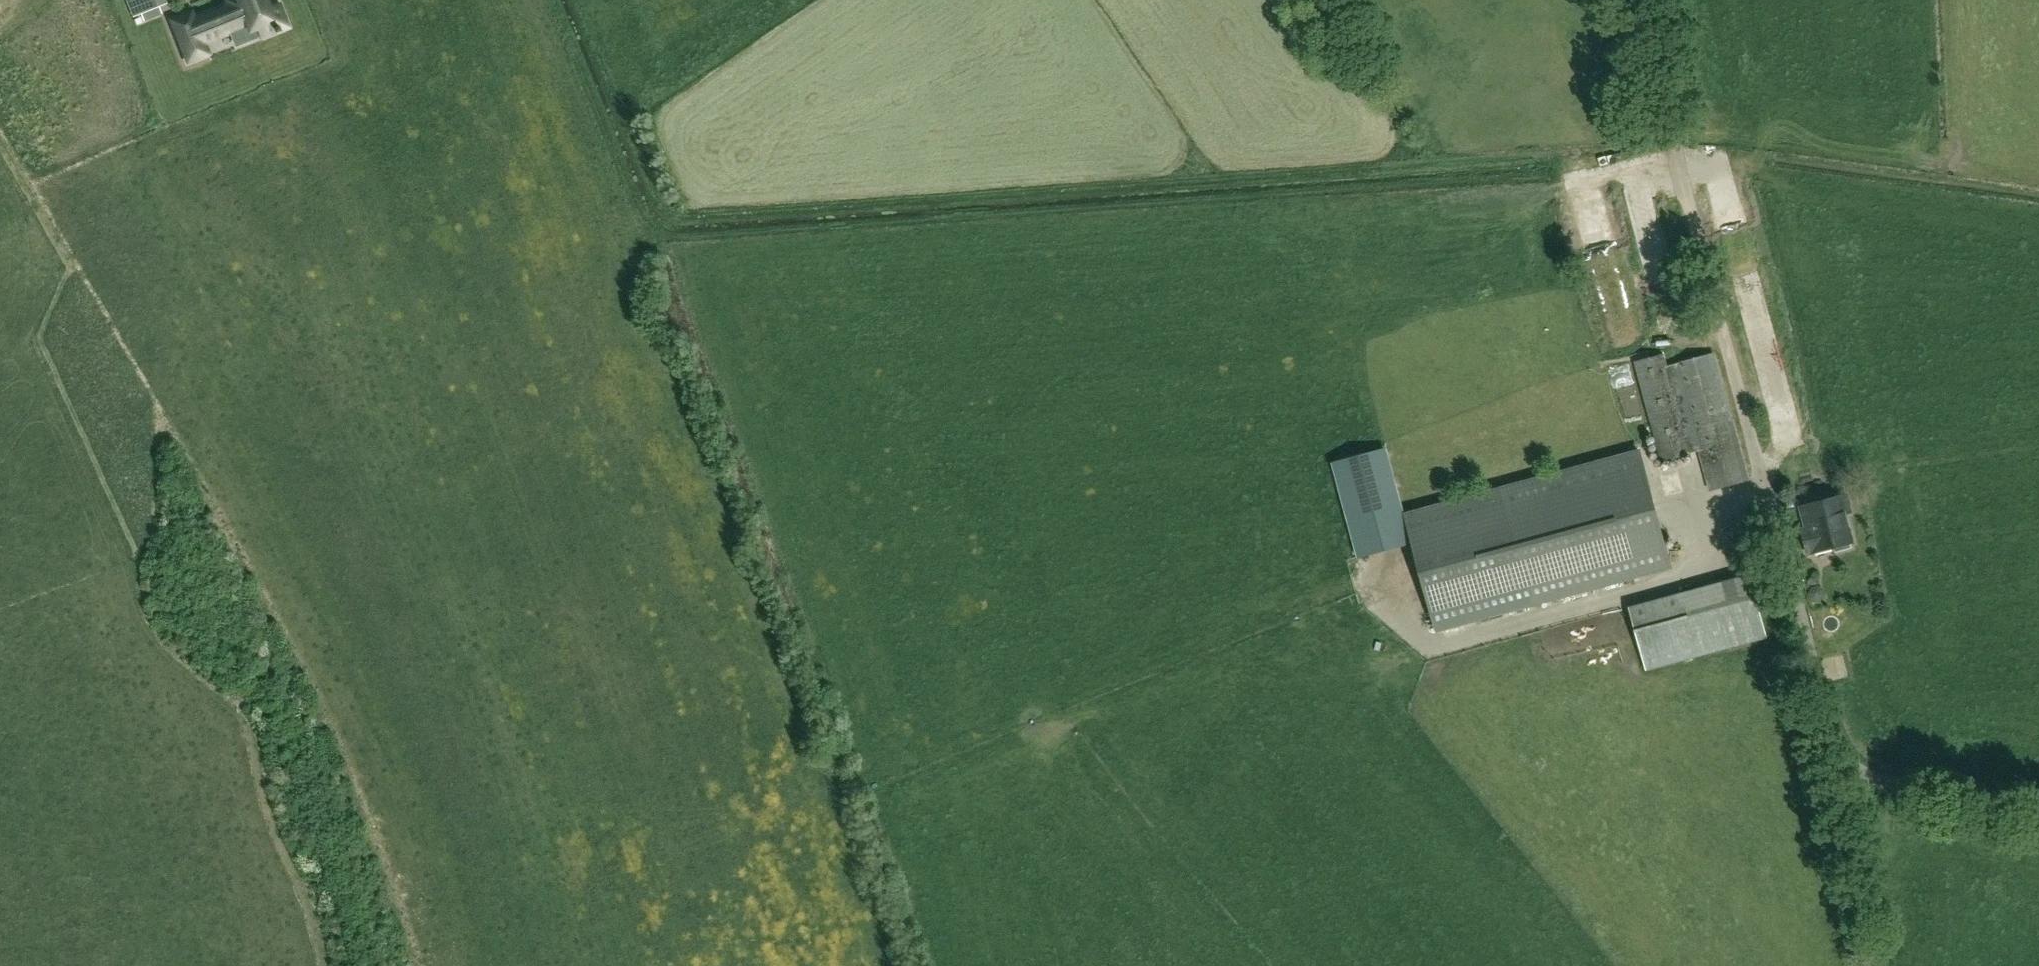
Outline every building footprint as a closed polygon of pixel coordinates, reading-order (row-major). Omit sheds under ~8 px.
[(136,14),(160,4),(158,0),(131,0),(136,14)] [(266,0),(229,0),(230,4),(194,18),(192,13),(173,21),(189,61),(207,53),(203,43),(229,32),(249,25),(251,30),(258,27),(262,36),(275,31),(276,32),(280,31),(280,29),(287,26),(279,5),(269,8),(266,0)] [(1748,479),(1713,352),(1667,365),(1664,354),(1635,362),(1662,460),(1700,449),(1711,489),(1748,479)] [(1637,451),(1405,519),(1439,633),(1671,565),(1637,451)] [(1851,548),(1850,541),(1852,541),(1845,512),(1851,511),(1846,494),(1800,505),(1808,534),(1803,535),(1808,552),(1833,545),(1834,552),(1851,548)] [(1765,598),(1778,595),(1771,568),(1758,572),(1765,598)] [(1649,669),(1767,634),(1749,572),(1631,607),(1649,669)]
